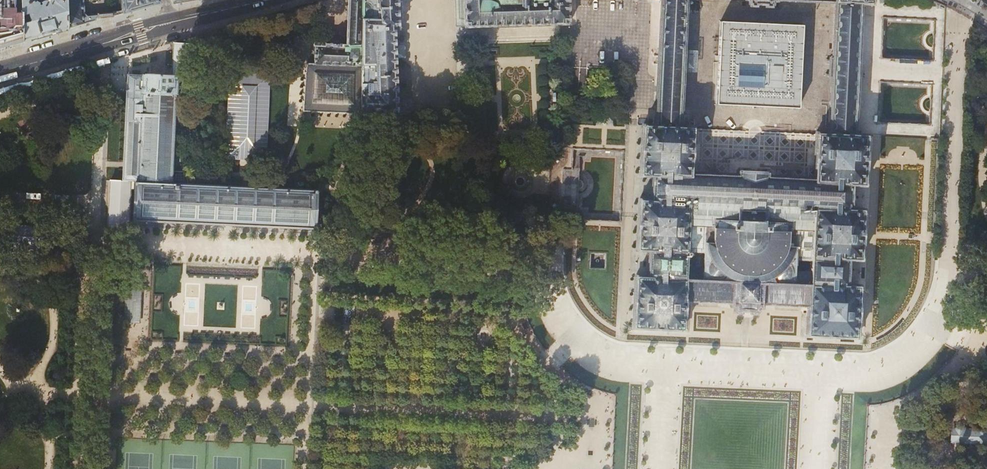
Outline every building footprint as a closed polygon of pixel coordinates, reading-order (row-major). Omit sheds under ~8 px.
[(0,48),(22,42),(21,14),(14,14),(14,0),(0,0),(0,48)] [(21,14),(22,42),(32,39),(48,34),(59,31),(67,29),(67,28),(66,0),(44,0),(41,1),(40,2),(35,0),(21,0),(21,14)] [(67,28),(95,20),(95,19),(96,18),(96,17),(97,17),(98,17),(98,15),(88,16),(84,13),(83,0),(66,0),(67,28)] [(119,3),(119,4),(120,4),(121,5),(122,5),(123,12),(144,6),(158,3),(159,2),(159,0),(119,0),(119,3)] [(346,44),(340,44),(340,43),(338,43),(338,44),(330,43),(330,42),(329,42),(329,43),(329,44),(323,44),(323,39),(321,39),(315,39),(313,39),(313,45),(315,45),(314,63),(306,63),(306,71),(304,71),(302,102),(304,102),(304,110),(312,110),(312,112),(353,113),(353,112),(361,112),(361,114),(399,115),(399,113),(395,29),(399,28),(398,0),(349,0),(346,44)] [(465,26),(569,24),(568,0),(464,0),(465,26)] [(659,59),(656,125),(642,124),(640,175),(651,175),(650,199),(639,198),(637,249),(648,250),(647,276),(636,275),(633,328),(684,330),(685,300),(732,302),(732,305),(736,305),(736,310),(736,312),(742,312),(751,313),(757,313),(757,311),(758,306),(761,306),(761,303),(807,305),(806,335),(857,338),(858,320),(859,285),(848,284),(849,259),(861,259),(863,209),(851,208),(853,185),(864,185),(866,134),(854,133),(860,3),(872,3),(872,0),(803,0),(835,2),(829,132),(815,132),(813,177),(767,175),(767,173),(767,170),(767,167),(767,166),(738,165),(738,166),(738,169),(738,172),(738,174),(691,172),(693,126),(681,126),(683,71),(684,64),(684,56),(684,50),(687,0),(662,0),(659,59)] [(805,108),(808,25),(721,22),(718,105),(805,108)] [(190,43),(174,42),(172,74),(189,75),(190,43)] [(140,182),(171,183),(171,182),(172,182),(172,180),(171,180),(175,93),(177,93),(177,91),(177,77),(162,76),(128,74),(123,179),(139,180),(139,181),(140,181),(140,182)] [(234,151),(260,153),(263,77),(237,76),(234,151)] [(173,183),(171,183),(140,182),(137,182),(134,182),(132,220),(135,220),(135,219),(139,220),(142,220),(142,219),(306,227),(306,228),(315,229),(316,226),(315,226),(317,193),(317,190),(314,190),(173,183)] [(130,200),(107,199),(105,230),(129,231),(130,200)] [(89,227),(0,222),(0,249),(88,253),(89,227)] [(141,283),(124,282),(121,322),(138,323),(141,283)] [(952,440),(984,442),(985,431),(955,430),(952,430),(952,440)]
